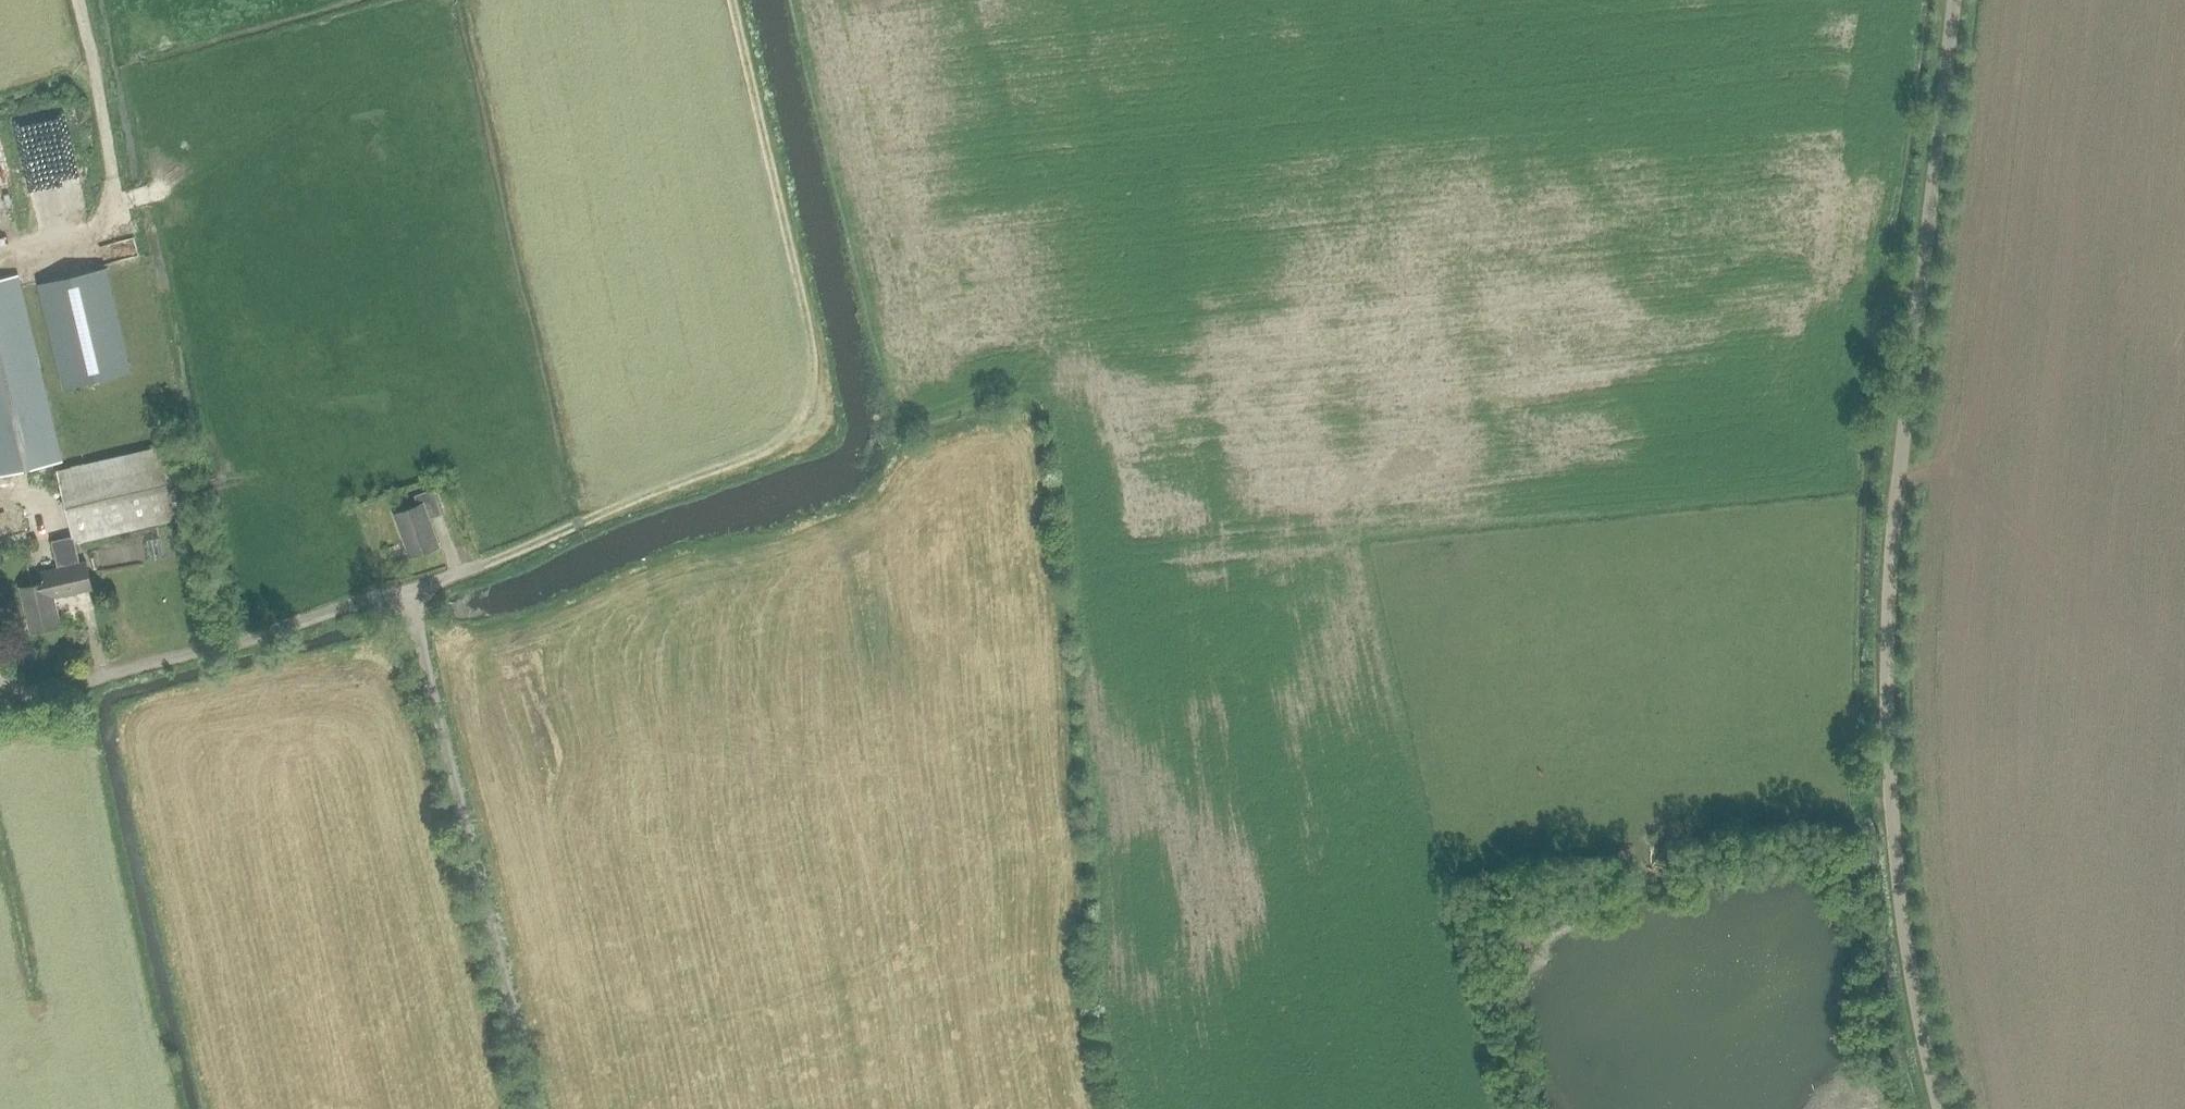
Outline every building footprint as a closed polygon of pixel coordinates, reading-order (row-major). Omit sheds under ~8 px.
[(63,387),(130,371),(106,268),(38,284),(63,387)] [(62,461),(18,276),(0,280),(0,476),(62,461)] [(80,563),(76,542),(192,516),(175,443),(58,469),(73,536),(52,541),(58,568),(42,571),(45,582),(20,588),(30,632),(61,625),(55,597),(93,589),(86,561),(80,563)] [(429,519),(442,514),(432,489),(415,495),(418,505),(394,514),(410,556),(439,545),(429,519)]
